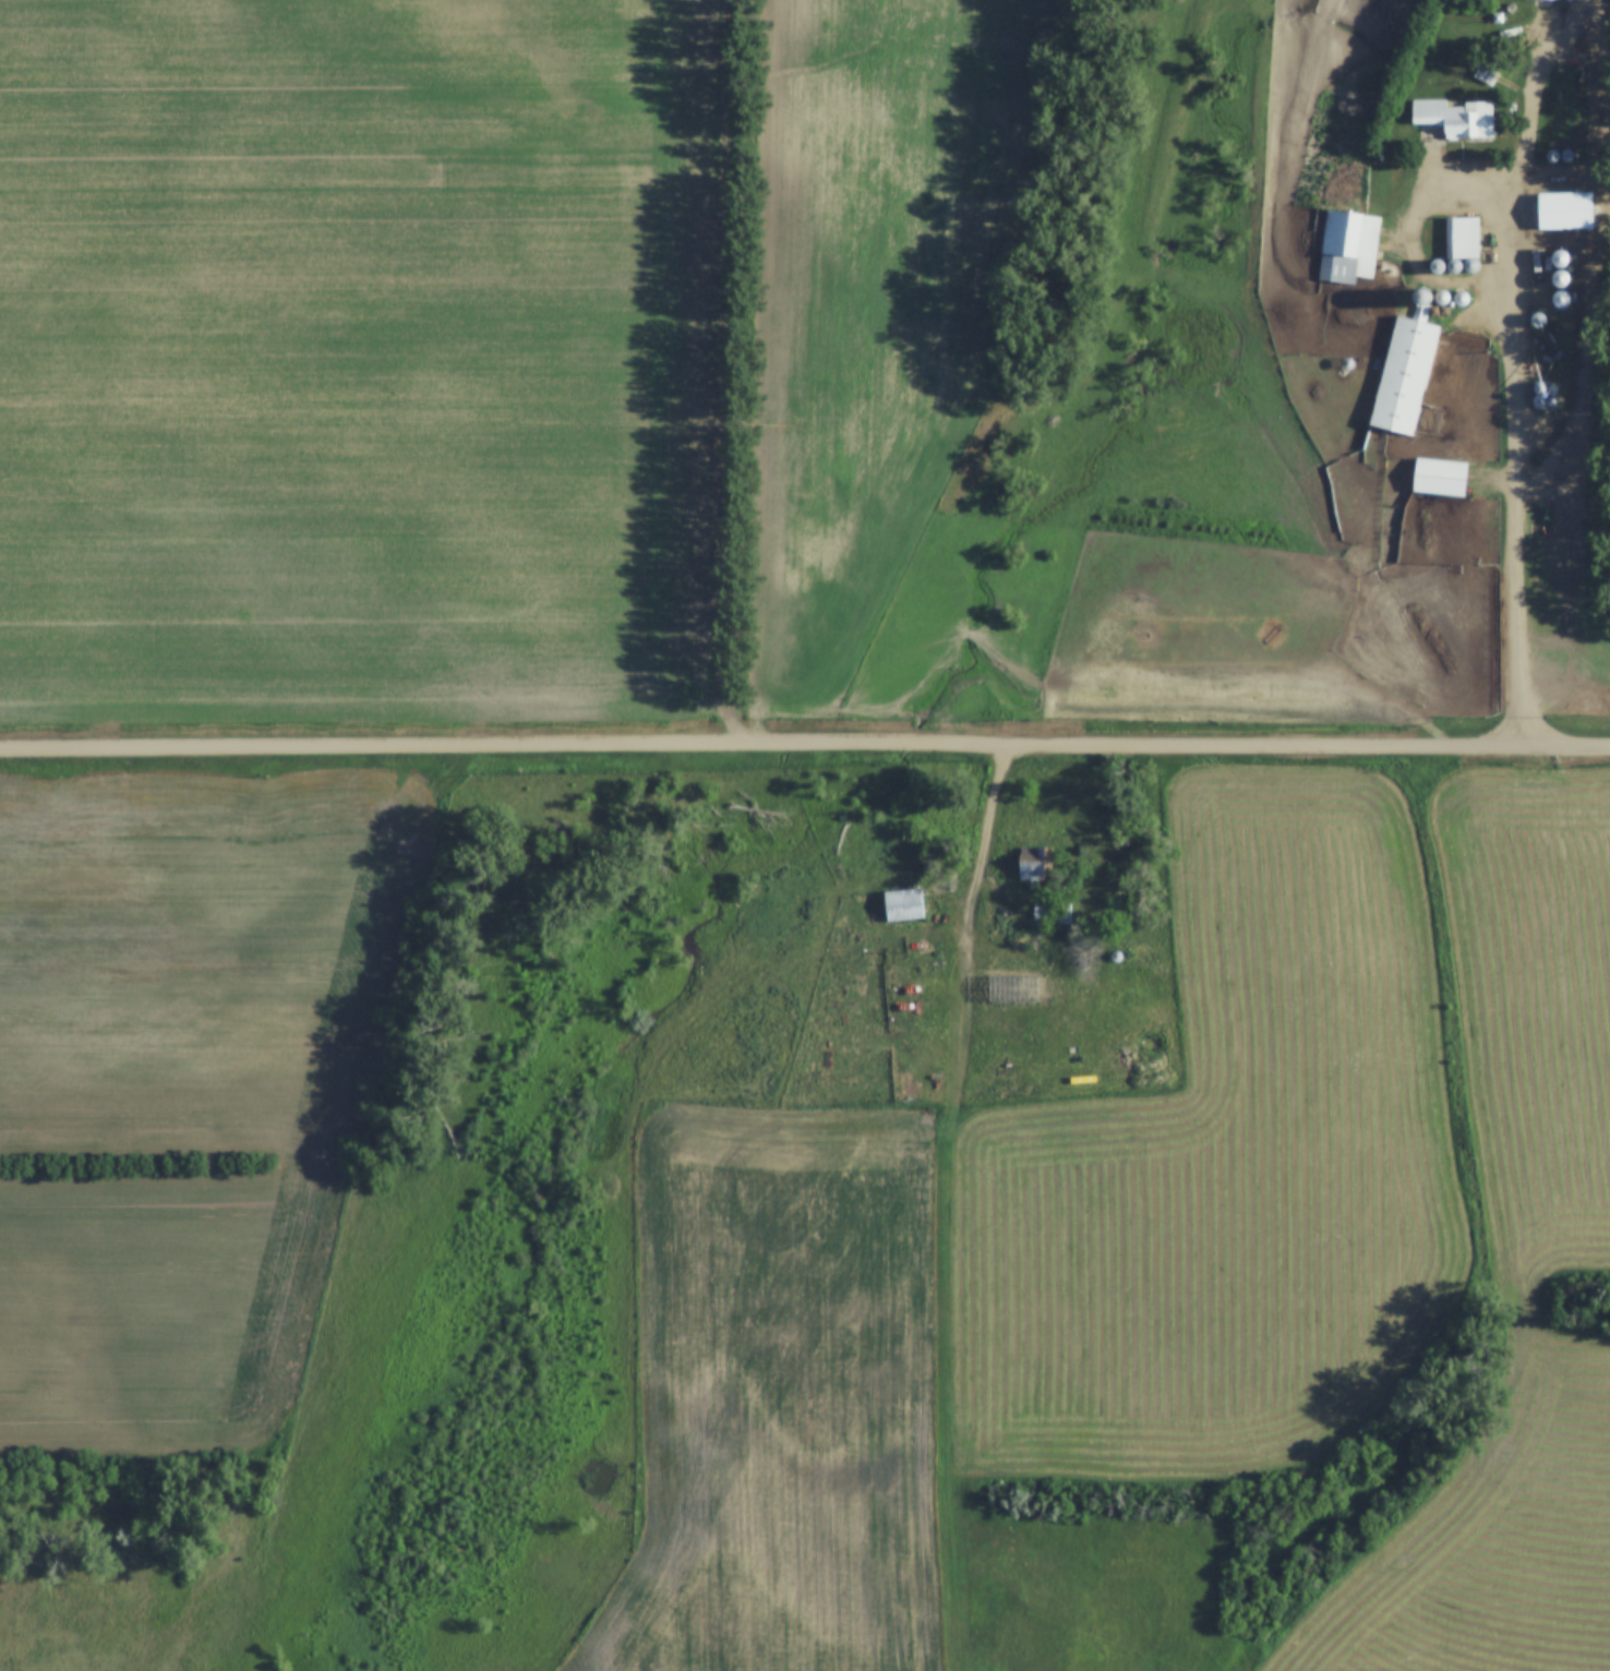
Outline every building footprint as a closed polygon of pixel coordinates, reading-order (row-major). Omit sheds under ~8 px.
[(1474,77),(1491,84),(1498,67),(1481,60),(1474,77)] [(1493,139),(1493,102),(1447,102),(1447,100),(1412,100),(1412,128),(1444,128),(1444,139),(1493,139)] [(1592,193),(1538,193),(1538,230),(1592,230),(1592,193)] [(1373,278),(1380,215),(1326,209),(1318,279),(1355,284),(1355,276),(1373,278)] [(1448,268),(1479,268),(1479,217),(1448,217),(1448,268)] [(1438,324),(1394,315),(1370,427),(1415,436),(1438,324)] [(1464,497),(1466,462),(1414,458),(1412,494),(1464,497)] [(1037,861),(1017,861),(1017,883),(1029,882),(1029,891),(1052,890),(1051,846),(1037,847),(1037,861)] [(885,923),(923,920),(921,889),(883,892),(885,923)] [(1069,924),(1069,901),(1033,901),(1033,924),(1069,924)]
